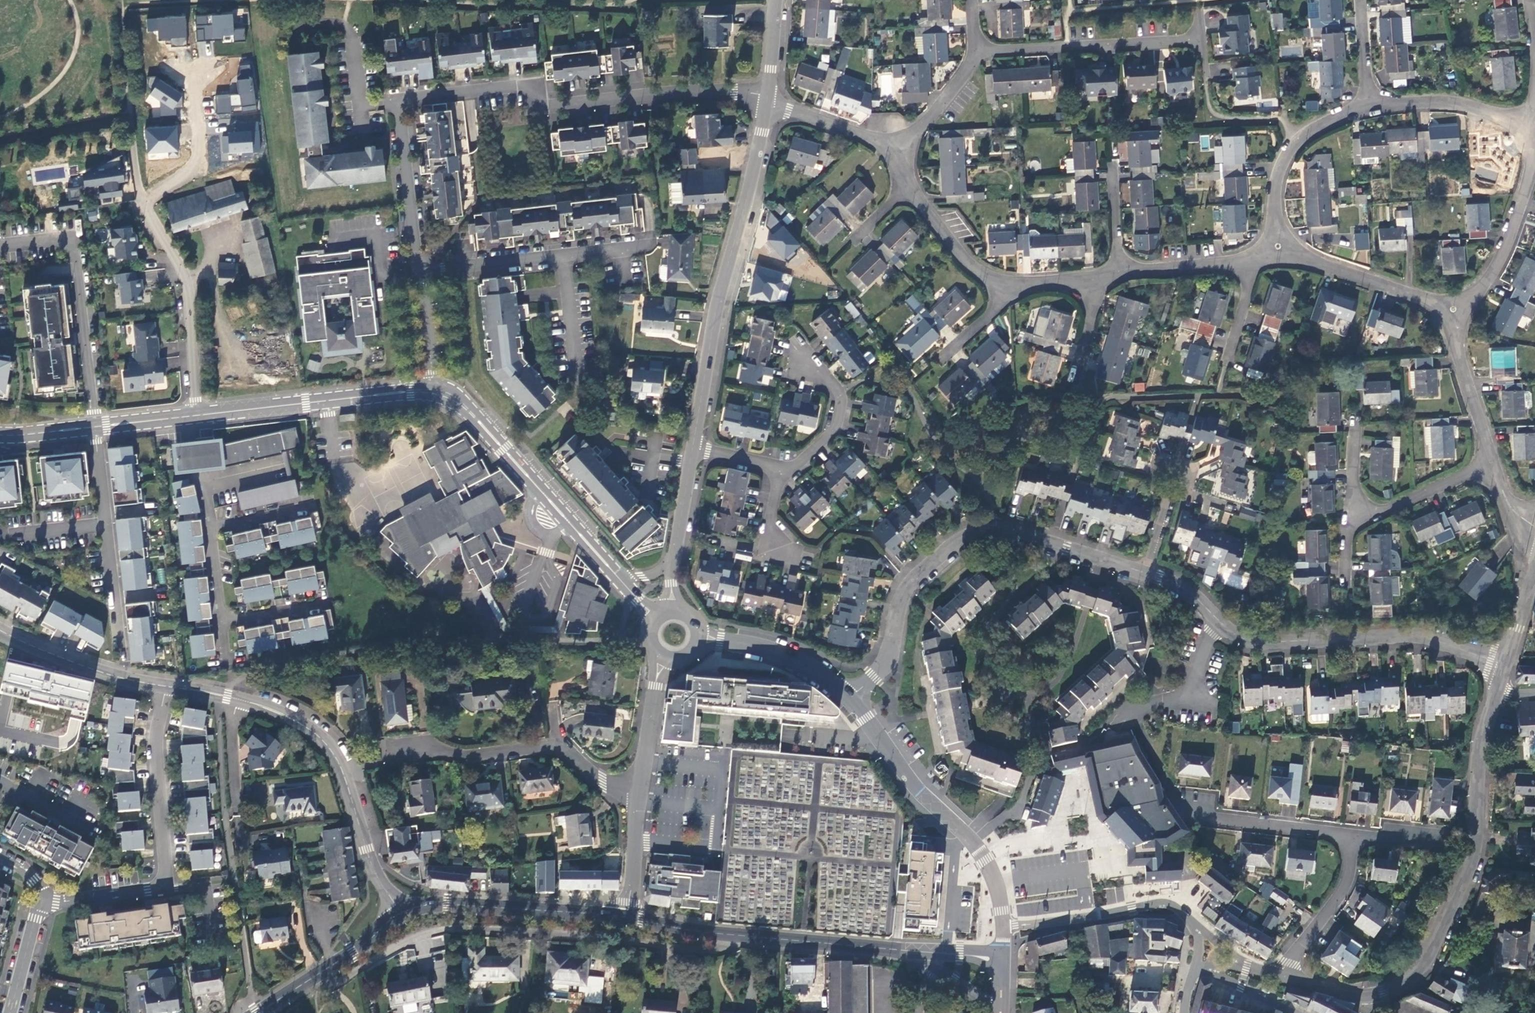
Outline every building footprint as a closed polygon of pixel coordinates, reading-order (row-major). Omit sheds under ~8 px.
[(806,7),(829,9),(829,0),(806,0),(806,7)] [(950,0),(927,0),(928,16),(920,17),(921,26),(942,25),(949,25),(948,18),(951,18),(950,0)] [(1028,9),(1028,0),(1019,1),(1019,8),(1022,7),(1021,10),(1028,9)] [(1339,26),(1338,19),(1342,19),(1341,0),(1318,0),(1319,19),(1309,20),(1309,28),(1323,27),(1339,26)] [(1405,10),(1404,3),(1400,3),(1400,0),(1377,0),(1378,4),(1381,5),(1382,12),(1405,10)] [(1497,40),(1519,38),(1515,7),(1511,7),(1511,0),(1495,0),(1496,8),(1494,9),(1497,40)] [(1012,1),(1002,2),(1002,8),(1000,8),(1001,36),(1023,35),(1021,10),(1022,7),(1019,8),(1019,1),(1012,1)] [(829,9),(806,7),(804,23),(803,36),(807,36),(807,44),(832,45),(832,41),(832,38),(826,38),(829,9)] [(834,9),(829,9),(826,38),(832,38),(832,41),(833,41),(835,22),(833,22),(834,9)] [(1406,44),(1411,43),(1409,16),(1405,16),(1405,10),(1382,12),(1382,18),(1379,19),(1381,46),(1385,46),(1406,44)] [(645,11),(646,23),(653,22),(652,11),(645,11)] [(1271,14),(1273,31),(1284,29),(1282,13),(1271,14)] [(233,14),(195,15),(196,41),(245,40),(245,27),(233,27),(233,14)] [(705,46),(729,46),(729,30),(729,25),(733,25),(732,14),(704,15),(705,33),(705,46)] [(1228,27),(1226,30),(1219,31),(1220,43),(1223,43),(1224,54),(1249,50),(1247,40),(1249,36),(1249,29),(1250,28),(1248,14),(1227,16),(1228,27)] [(170,40),(170,45),(187,45),(186,17),(147,17),(147,31),(157,31),(158,41),(170,40)] [(1061,37),(1060,24),(1048,25),(1049,37),(1061,37)] [(499,30),(489,31),(493,60),(499,59),(505,58),(506,62),(522,60),(522,55),(527,55),(536,54),(532,25),(521,27),(522,34),(501,37),(499,30)] [(943,32),(942,25),(921,26),(914,26),(915,36),(923,36),(924,56),(924,62),(929,62),(948,61),(946,31),(943,32)] [(1339,32),(1339,26),(1323,27),(1309,28),(1310,36),(1321,36),(1322,61),(1341,59),(1345,59),(1343,32),(1339,32)] [(481,33),(471,34),(472,42),(449,45),(448,37),(437,38),(441,67),(449,66),(454,65),(454,69),(472,67),(471,63),(476,62),(484,61),(481,33)] [(918,56),(924,56),(923,36),(915,36),(913,37),(914,48),(917,47),(918,56)] [(395,43),(385,45),(388,73),(395,72),(402,71),(402,76),(420,73),(419,69),(424,68),(432,67),(428,39),(418,41),(418,49),(396,51),(395,43)] [(551,60),(544,61),(546,78),(554,77),(555,80),(563,79),(563,76),(589,73),(590,77),(599,75),(598,72),(613,70),(613,73),(628,72),(628,68),(636,67),(635,57),(642,56),(642,49),(634,51),(633,44),(611,46),(612,53),(596,55),(595,48),(577,50),(567,51),(551,53),(551,60)] [(1408,70),(1406,44),(1385,46),(1387,72),(1389,72),(1390,80),(1395,80),(1404,79),(1414,78),(1414,70),(1408,70)] [(827,92),(825,98),(831,100),(830,104),(840,108),(856,113),(857,109),(869,113),(870,113),(870,104),(871,94),(863,91),(839,83),(842,74),(849,53),(842,49),(835,69),(827,92)] [(1508,49),(1492,50),(1492,58),(1491,58),(1494,89),(1515,88),(1512,56),(1509,56),(1508,49)] [(287,57),(298,149),(308,148),(308,147),(311,147),(311,145),(322,144),(328,143),(324,108),(328,107),(327,98),(323,99),(320,70),(324,69),(323,60),(319,61),(318,53),(304,55),(287,57)] [(821,54),(820,62),(828,63),(829,55),(821,54)] [(1343,86),(1341,59),(1322,61),(1308,62),(1309,70),(1320,70),(1322,98),(1337,97),(1340,95),(1340,87),(1343,86)] [(821,90),(827,92),(835,69),(829,67),(827,72),(801,62),(794,83),(820,93),(821,90)] [(903,104),(928,102),(927,91),(931,91),(929,62),(924,62),(905,63),(906,72),(901,72),(900,63),(892,64),(893,77),(906,77),(907,92),(902,92),(903,104)] [(1118,91),(1117,67),(1107,68),(1107,63),(1098,63),(1098,67),(1091,67),(1091,72),(1078,73),(1079,85),(1086,85),(1087,92),(1099,92),(1099,94),(1109,94),(1109,91),(1118,91)] [(1157,86),(1156,64),(1141,65),(1136,66),(1136,63),(1125,64),(1125,75),(1127,78),(1128,88),(1157,86)] [(239,93),(215,96),(217,114),(256,110),(251,64),(236,65),(239,93)] [(1258,65),(1232,68),(1234,79),(1236,79),(1237,84),(1235,87),(1235,96),(1238,99),(1246,98),(1249,94),(1258,93),(1257,85),(1260,85),(1258,65)] [(1051,66),(1022,68),(1023,91),(1052,90),(1052,85),(1058,85),(1057,69),(1051,70),(1051,66)] [(1176,68),(1165,69),(1167,92),(1171,95),(1177,95),(1180,92),(1193,91),(1192,80),(1194,77),(1194,67),(1183,68),(1181,71),(1176,70),(1176,68)] [(992,73),(985,73),(987,103),(995,102),(994,93),(1023,91),(1022,68),(992,69),(992,73)] [(842,74),(839,83),(863,91),(865,83),(842,74)] [(1395,80),(1395,87),(1405,86),(1404,79),(1395,80)] [(147,104),(152,104),(152,118),(176,119),(176,107),(182,107),(183,84),(147,83),(147,104)] [(1319,101),(1306,100),(1306,109),(1318,110),(1319,101)] [(447,112),(447,105),(432,106),(433,113),(424,114),(425,125),(428,124),(431,150),(428,150),(432,184),(435,184),(438,210),(435,210),(436,220),(445,219),(446,227),(459,225),(459,217),(464,217),(458,172),(460,172),(458,156),(456,156),(451,111),(447,112)] [(1056,111),(1056,119),(1066,119),(1066,111),(1056,111)] [(716,113),(692,115),(689,118),(689,127),(692,129),(693,135),(696,138),(697,149),(731,146),(730,129),(720,130),(717,131),(717,127),(716,113)] [(558,134),(551,135),(553,152),(560,150),(561,158),(580,155),(588,154),(606,152),(605,145),(620,143),(621,150),(647,147),(645,124),(632,125),(632,121),(617,123),(617,127),(602,128),(602,125),(587,127),(587,129),(572,132),(572,128),(557,130),(558,134)] [(177,125),(145,127),(147,159),(179,157),(177,125)] [(221,125),(221,153),(259,153),(260,126),(221,125)] [(1428,130),(1422,131),(1424,150),(1459,149),(1458,125),(1428,127),(1428,130)] [(1416,127),(1386,129),(1387,133),(1388,152),(1416,151),(1417,162),(1424,162),(1424,150),(1422,131),(1416,131),(1416,127)] [(939,137),(941,166),(965,165),(963,136),(986,135),(986,128),(943,130),(943,136),(939,137)] [(1133,167),(1133,173),(1158,172),(1157,166),(1151,166),(1150,140),(1160,140),(1159,129),(1121,131),(1122,140),(1128,139),(1129,167),(1133,167)] [(1378,156),(1388,155),(1388,152),(1387,133),(1382,134),(1359,135),(1360,138),(1352,138),(1354,164),(1377,162),(1378,156)] [(1219,172),(1243,171),(1242,163),(1245,163),(1244,135),(1221,136),(1223,164),(1219,164),(1219,172)] [(786,158),(806,164),(815,167),(816,163),(823,165),(826,166),(836,157),(826,154),(827,150),(820,148),(821,144),(793,136),(786,158)] [(1074,176),(1095,175),(1094,168),(1096,168),(1094,140),(1091,140),(1091,136),(1077,136),(1077,141),(1073,141),(1074,159),(1066,158),(1067,173),(1074,173),(1074,176)] [(1476,143),(1469,143),(1470,160),(1477,160),(1478,161),(1504,159),(1503,138),(1476,140),(1476,143)] [(308,148),(310,161),(324,159),(322,144),(311,145),(311,147),(308,147),(308,148)] [(310,161),(305,161),(309,192),(387,183),(384,152),(376,153),(376,149),(367,150),(367,154),(324,159),(310,161)] [(697,154),(697,149),(679,149),(680,164),(689,163),(688,154),(697,154)] [(697,163),(697,154),(688,154),(689,163),(697,163)] [(1303,168),(1305,199),(1329,198),(1328,187),(1327,168),(1332,167),(1331,154),(1316,155),(1312,160),(1306,161),(1307,168),(1303,168)] [(59,206),(60,213),(79,210),(77,201),(83,200),(82,191),(100,189),(102,198),(100,198),(102,206),(123,203),(120,185),(119,185),(118,179),(122,178),(119,157),(112,161),(105,165),(104,165),(104,164),(92,170),(93,174),(85,175),(87,187),(81,188),(81,187),(67,189),(67,190),(69,201),(63,202),(64,206),(59,206)] [(815,167),(806,164),(804,173),(814,176),(821,171),(823,165),(816,163),(815,167)] [(947,195),(947,202),(983,200),(983,192),(973,193),(973,190),(966,191),(965,165),(941,166),(943,195),(947,195)] [(726,201),(723,169),(703,170),(705,202),(726,201)] [(705,202),(703,170),(681,172),(681,185),(674,186),(675,203),(682,202),(682,203),(705,202)] [(1130,180),(1132,207),(1135,207),(1154,206),(1152,179),(1171,178),(1170,171),(1158,172),(1133,173),(1134,180),(1130,180)] [(1243,176),(1243,171),(1219,172),(1220,178),(1225,178),(1226,205),(1243,204),(1248,204),(1246,176),(1243,176)] [(1213,180),(1213,172),(1197,173),(1198,181),(1213,180)] [(63,190),(67,190),(67,189),(81,187),(81,188),(87,187),(85,175),(63,185),(63,190)] [(1095,181),(1095,175),(1074,176),(1077,210),(1099,209),(1097,181),(1095,181)] [(833,194),(828,198),(847,217),(851,213),(853,214),(874,194),(858,178),(837,198),(833,194)] [(211,202),(235,195),(231,180),(206,187),(208,191),(211,202)] [(1338,197),(1353,196),(1356,195),(1355,187),(1338,188),(1338,197)] [(243,192),(235,195),(211,202),(208,191),(167,204),(174,231),(247,208),(243,192)] [(1354,204),(1367,204),(1366,195),(1356,195),(1353,196),(1354,204)] [(847,217),(828,198),(823,203),(824,204),(828,208),(814,221),(807,228),(822,245),(844,224),(842,222),(847,217)] [(1329,198),(1305,199),(1307,226),(1311,227),(1312,233),(1336,232),(1336,224),(1330,225),(1329,198)] [(482,219),(473,220),(474,227),(467,227),(469,238),(476,238),(477,247),(635,229),(634,215),(640,215),(638,199),(573,206),(573,204),(556,206),(557,208),(512,213),(512,211),(496,213),(496,215),(482,217),(482,219)] [(1010,201),(1011,209),(1019,208),(1019,200),(1010,201)] [(828,208),(824,204),(810,217),(814,221),(828,208)] [(1243,204),(1226,205),(1222,205),(1224,232),(1227,232),(1227,239),(1244,238),(1243,231),(1246,231),(1243,204)] [(1487,204),(1465,205),(1467,231),(1469,231),(1469,238),(1485,237),(1485,230),(1489,230),(1487,204)] [(1154,206),(1135,207),(1137,234),(1134,234),(1135,249),(1153,247),(1157,239),(1159,239),(1157,206),(1154,206)] [(87,220),(96,221),(97,210),(88,209),(87,220)] [(1413,233),(1412,210),(1397,211),(1398,228),(1379,229),(1380,250),(1407,249),(1406,234),(1413,233)] [(788,212),(782,219),(788,224),(794,217),(788,212)] [(252,277),(255,277),(276,271),(267,237),(266,237),(260,217),(241,221),(246,242),(243,243),(252,277)] [(883,242),(878,247),(890,258),(893,256),(894,254),(896,256),(918,235),(902,219),(880,239),(883,242)] [(1057,235),(1059,257),(1085,255),(1085,252),(1092,252),(1090,222),(1082,222),(1082,229),(1083,233),(1064,234),(1057,235)] [(809,254),(783,225),(772,238),(792,253),(787,261),(792,265),(798,258),(803,262),(809,254)] [(136,242),(138,242),(137,235),(135,233),(132,233),(131,226),(121,228),(121,229),(111,231),(112,246),(115,248),(117,260),(129,258),(131,260),(138,259),(136,247),(136,242)] [(1031,258),(1059,257),(1057,235),(1040,236),(1040,233),(1035,230),(1031,230),(1029,233),(1022,233),(1023,250),(1024,256),(1030,256),(1031,258)] [(1017,250),(1023,250),(1022,233),(1016,234),(1016,231),(988,232),(989,254),(1017,252),(1017,250)] [(1355,250),(1369,250),(1369,232),(1354,233),(1355,250)] [(694,236),(674,238),(672,254),(669,254),(668,283),(689,284),(690,254),(693,253),(694,236)] [(792,253),(772,238),(760,256),(780,271),(787,261),(792,253)] [(1458,239),(1442,240),(1443,247),(1441,247),(1443,273),(1465,272),(1463,246),(1459,246),(1458,239)] [(890,258),(878,247),(874,251),(871,248),(850,269),(850,271),(846,276),(860,292),(887,265),(885,263),(890,258)] [(320,260),(299,263),(310,345),(315,348),(330,346),(332,356),(362,352),(361,342),(377,340),(380,335),(372,273),(368,273),(367,269),(369,268),(367,255),(352,257),(352,258),(321,261),(320,260)] [(1526,256),(1512,286),(1514,287),(1508,299),(1505,298),(1491,326),(1510,337),(1522,314),(1531,319),(1534,312),(1534,304),(1527,300),(1530,294),(1532,296),(1534,289),(1534,261),(1526,256)] [(895,264),(900,270),(903,267),(899,262),(895,264)] [(238,264),(219,263),(220,284),(233,285),(234,281),(236,282),(240,281),(242,278),(241,275),(239,274),(238,264)] [(276,271),(255,277),(258,286),(278,281),(276,271)] [(136,273),(115,275),(116,284),(120,284),(123,305),(142,303),(141,290),(143,289),(142,280),(137,281),(136,273)] [(525,275),(483,281),(484,286),(482,286),(481,285),(479,287),(480,296),(482,296),(485,321),(483,321),(484,330),(486,330),(487,339),(485,341),(486,349),(487,349),(488,351),(489,351),(489,349),(490,349),(492,350),(493,359),(491,359),(489,357),(489,359),(488,360),(489,369),(491,370),(491,372),(504,388),(503,389),(508,394),(511,394),(522,407),(521,409),(527,415),(529,415),(530,416),(530,414),(532,412),(536,417),(551,402),(553,404),(557,401),(555,399),(556,398),(552,394),(554,392),(555,392),(555,391),(556,390),(549,383),(547,384),(541,377),(542,376),(537,370),(535,370),(533,368),(541,361),(534,353),(529,306),(518,307),(516,291),(527,290),(525,275)] [(1282,319),(1292,289),(1272,282),(1262,313),(1265,314),(1258,337),(1255,335),(1245,366),(1248,368),(1246,375),(1261,380),(1264,372),(1265,373),(1276,342),(1274,342),(1281,319),(1282,319)] [(68,322),(64,285),(51,286),(51,284),(36,285),(36,288),(23,289),(26,311),(29,313),(31,334),(32,338),(34,337),(35,344),(42,344),(43,347),(35,348),(35,353),(36,356),(34,356),(36,378),(33,378),(35,394),(56,392),(55,388),(62,387),(62,389),(76,387),(71,344),(67,344),(66,337),(68,337),(66,322),(68,322)] [(931,316),(942,328),(947,324),(949,326),(970,307),(955,289),(934,308),(936,311),(931,316)] [(1351,320),(1358,300),(1328,289),(1326,293),(1320,291),(1311,319),(1319,322),(1322,320),(1334,324),(1337,315),(1351,320)] [(1229,297),(1208,290),(1198,320),(1184,315),(1179,327),(1196,333),(1193,344),(1191,343),(1182,373),(1202,380),(1212,350),(1209,349),(1216,325),(1219,327),(1229,297)] [(620,293),(619,300),(634,301),(634,299),(641,299),(641,294),(621,292),(620,293)] [(923,307),(912,295),(907,299),(917,311),(923,307)] [(674,309),(675,296),(665,296),(664,308),(644,307),(642,329),(673,332),(675,310),(674,309)] [(1120,296),(1109,335),(1131,342),(1139,315),(1144,317),(1148,304),(1120,296)] [(864,303),(858,308),(867,319),(874,314),(864,303)] [(937,333),(942,328),(931,316),(923,307),(917,311),(919,313),(924,319),(916,325),(896,343),(911,360),(939,336),(937,333)] [(1399,336),(1406,317),(1380,307),(1378,311),(1372,309),(1366,325),(1373,327),(1373,328),(1399,336)] [(819,336),(824,342),(825,341),(841,328),(837,323),(838,322),(828,309),(812,321),(818,328),(822,334),(819,336)] [(1023,339),(1035,343),(1044,345),(1059,350),(1061,343),(1064,343),(1072,316),(1051,309),(1043,337),(1034,334),(1025,332),(1023,339)] [(1043,337),(1051,309),(1047,309),(1043,322),(1038,321),(1034,334),(1043,337)] [(924,319),(919,313),(911,320),(916,325),(924,319)] [(868,324),(860,314),(854,318),(867,336),(874,331),(868,324)] [(750,339),(772,344),(774,337),(770,336),(772,329),(774,321),(754,316),(749,333),(752,333),(750,339)] [(133,353),(135,362),(160,359),(159,351),(160,351),(159,342),(158,343),(155,323),(134,325),(137,353),(133,353)] [(841,328),(825,341),(830,348),(832,346),(836,351),(841,356),(855,345),(856,344),(843,327),(841,328)] [(971,361),(966,366),(983,384),(990,394),(997,388),(990,380),(1004,367),(1000,362),(1007,356),(1004,353),(1009,348),(995,334),(969,358),(971,361)] [(1131,342),(1109,335),(1097,376),(1119,383),(1131,342)] [(770,352),(772,344),(750,339),(745,361),(765,365),(766,359),(767,352),(770,352)] [(841,356),(838,358),(844,366),(847,364),(855,375),(870,363),(869,363),(863,355),(855,345),(841,356)] [(1058,355),(1059,350),(1044,345),(1043,351),(1039,350),(1030,378),(1051,385),(1060,357),(1058,355)] [(1513,349),(1492,350),(1492,377),(1496,377),(1496,384),(1505,384),(1505,391),(1501,391),(1503,417),(1524,417),(1524,408),(1523,391),(1523,390),(1522,390),(1521,383),(1513,383),(1513,376),(1514,376),(1513,349)] [(870,351),(867,351),(863,355),(869,363),(874,359),(874,356),(870,351)] [(383,352),(370,353),(371,364),(384,363),(383,352)] [(11,356),(0,355),(0,398),(7,400),(10,385),(6,384),(11,356)] [(1414,370),(1414,373),(1415,388),(1416,396),(1436,395),(1437,379),(1436,369),(1432,369),(1432,356),(1415,357),(1416,369),(1414,370)] [(624,358),(609,357),(608,365),(623,366),(624,358)] [(1409,358),(1400,358),(1400,366),(1409,366),(1409,358)] [(166,370),(165,359),(160,359),(135,362),(130,363),(131,372),(124,373),(126,392),(144,389),(146,387),(145,384),(164,382),(163,370),(166,370)] [(318,371),(320,361),(308,360),(307,369),(318,371)] [(772,376),(774,367),(765,365),(745,361),(743,361),(739,379),(761,384),(763,374),(772,376)] [(844,366),(852,378),(855,375),(847,364),(844,366)] [(983,384),(966,366),(963,370),(960,367),(938,386),(953,403),(975,384),(978,388),(983,384)] [(633,369),(631,390),(646,391),(663,392),(665,371),(633,369)] [(1355,372),(1356,389),(1363,389),(1363,405),(1399,403),(1398,390),(1390,390),(1389,381),(1363,382),(1363,372),(1355,372)] [(646,391),(631,390),(631,397),(634,400),(646,401),(646,391)] [(811,393),(803,391),(802,393),(796,423),(814,427),(819,405),(809,403),(811,393)] [(1531,406),(1530,393),(1528,391),(1523,391),(1524,408),(1529,408),(1531,406)] [(796,423),(802,393),(795,392),(793,400),(782,398),(777,421),(796,425),(796,423)] [(1338,392),(1316,392),(1317,425),(1319,425),(1319,432),(1335,432),(1336,424),(1339,424),(1338,392)] [(863,401),(862,410),(871,412),(891,416),(893,416),(896,398),(875,393),(872,404),(863,401)] [(599,412),(608,413),(610,399),(602,397),(599,412)] [(743,437),(748,414),(750,408),(743,406),(742,411),(726,408),(722,429),(730,431),(737,432),(736,435),(743,437)] [(1168,433),(1181,438),(1188,415),(1179,412),(1178,415),(1167,411),(1166,415),(1156,412),(1155,419),(1163,422),(1159,436),(1167,439),(1168,433)] [(891,416),(871,412),(871,415),(870,419),(868,418),(865,432),(886,437),(891,416)] [(766,438),(770,419),(748,414),(743,437),(750,439),(752,435),(766,438)] [(1136,444),(1137,444),(1140,436),(1136,435),(1140,421),(1117,414),(1114,424),(1117,425),(1113,437),(1136,444)] [(357,421),(356,415),(341,417),(341,423),(357,421)] [(1198,438),(1212,442),(1217,425),(1225,428),(1227,422),(1208,415),(1207,420),(1196,416),(1188,441),(1197,443),(1198,438)] [(1453,457),(1452,435),(1451,426),(1451,425),(1449,425),(1448,417),(1432,419),(1432,426),(1431,426),(1432,444),(1433,458),(1453,457)] [(1223,447),(1219,459),(1225,461),(1242,466),(1244,457),(1242,456),(1245,444),(1223,437),(1225,428),(1217,425),(1212,442),(1223,447)] [(1517,426),(1517,433),(1513,433),(1514,460),(1534,459),(1534,425),(1517,426)] [(197,445),(198,454),(199,467),(217,465),(217,463),(221,463),(222,468),(251,461),(251,459),(254,459),(254,461),(282,454),(282,452),(283,452),(286,451),(301,448),(296,428),(215,446),(215,443),(206,444),(197,445)] [(494,507),(517,495),(515,493),(521,489),(501,467),(491,472),(483,457),(480,458),(473,445),(478,442),(467,428),(453,435),(452,435),(424,450),(432,466),(435,466),(442,478),(439,479),(448,495),(437,501),(433,495),(404,510),(405,513),(388,522),(381,529),(394,540),(390,544),(408,560),(406,563),(418,574),(438,552),(432,539),(447,531),(451,537),(453,538),(457,533),(461,541),(461,546),(462,551),(464,557),(468,564),(470,568),(474,566),(483,585),(491,580),(498,575),(495,569),(504,564),(511,552),(512,552),(515,544),(490,537),(494,522),(494,507)] [(865,432),(858,431),(857,439),(865,441),(863,451),(885,457),(889,438),(886,437),(865,432)] [(559,449),(548,459),(620,540),(621,539),(632,551),(640,547),(648,544),(657,541),(666,540),(669,517),(663,516),(658,520),(655,517),(651,519),(649,516),(652,514),(656,509),(652,504),(647,508),(645,506),(642,508),(637,503),(640,500),(637,496),(633,491),(630,494),(624,488),(627,486),(632,482),(627,476),(622,480),(604,460),(601,462),(596,456),(599,454),(602,451),(603,450),(598,444),(593,447),(584,438),(582,440),(578,436),(576,434),(562,447),(559,449)] [(1331,436),(1319,436),(1319,442),(1314,442),(1315,470),(1307,470),(1307,477),(1312,478),(1313,485),(1311,485),(1313,511),(1333,510),(1333,484),(1329,484),(1329,476),(1334,476),(1334,469),(1337,469),(1336,441),(1331,441),(1331,436)] [(1136,444),(1113,437),(1110,447),(1114,448),(1110,459),(1134,467),(1137,458),(1132,457),(1136,444)] [(1391,480),(1392,466),(1392,448),(1391,440),(1375,439),(1375,447),(1371,447),(1370,479),(1391,480)] [(108,448),(114,505),(143,502),(141,488),(137,488),(132,446),(108,448)] [(852,451),(850,448),(839,458),(842,461),(852,451)] [(42,471),(45,499),(52,498),(59,497),(59,500),(76,498),(75,495),(82,495),(89,494),(84,451),(40,456),(41,462),(42,471)] [(286,451),(283,452),(290,484),(293,484),(286,451)] [(842,461),(839,458),(833,464),(849,480),(865,465),(852,451),(842,461)] [(604,460),(599,454),(596,456),(601,462),(604,460)] [(0,461),(0,507),(9,506),(9,503),(15,502),(23,501),(20,474),(18,465),(18,459),(0,461)] [(833,464),(829,459),(823,465),(829,472),(822,478),(837,495),(851,483),(849,480),(833,464)] [(1241,474),(1243,466),(1242,466),(1225,461),(1220,476),(1225,478),(1221,492),(1244,499),(1247,488),(1243,487),(1247,476),(1241,474)] [(1038,494),(1045,471),(1045,470),(1036,467),(1035,471),(1022,467),(1015,491),(1023,494),(1024,489),(1038,494)] [(748,472),(728,468),(725,483),(717,482),(716,489),(724,490),(745,495),(747,486),(745,486),(748,472)] [(1047,493),(1060,497),(1068,474),(1058,471),(1057,475),(1045,471),(1038,494),(1037,495),(1046,497),(1047,493)] [(949,498),(956,492),(950,484),(940,472),(926,484),(940,500),(947,507),(953,502),(949,498)] [(197,494),(194,485),(191,486),(189,487),(187,480),(173,484),(180,514),(184,514),(185,521),(179,522),(184,563),(190,563),(191,570),(192,578),(186,579),(190,620),(196,619),(198,635),(192,636),(195,657),(213,655),(212,649),(216,649),(214,633),(211,634),(210,618),(213,618),(211,602),(207,603),(206,592),(210,592),(208,576),(205,577),(203,561),(206,561),(204,545),(201,546),(199,536),(203,535),(201,520),(198,520),(197,512),(199,512),(195,494),(197,494)] [(1075,509),(1084,512),(1090,493),(1092,488),(1075,482),(1065,513),(1072,515),(1075,509)] [(239,496),(242,510),(299,497),(296,483),(293,484),(290,484),(239,496)] [(921,523),(921,524),(933,513),(930,509),(940,500),(926,484),(925,483),(917,489),(919,492),(910,500),(914,505),(909,510),(921,523)] [(633,491),(627,486),(624,488),(630,494),(633,491)] [(799,486),(793,492),(795,494),(816,516),(829,504),(814,486),(806,493),(799,486)] [(743,509),(746,495),(745,495),(724,490),(720,512),(739,516),(740,508),(743,509)] [(1105,520),(1111,499),(1112,496),(1103,493),(1101,497),(1090,493),(1084,512),(1082,518),(1090,520),(1091,516),(1105,520)] [(816,516),(795,494),(789,499),(795,506),(788,513),(803,529),(817,517),(816,516)] [(1133,505),(1134,502),(1124,499),(1124,502),(1111,499),(1105,520),(1104,524),(1111,526),(1113,521),(1127,526),(1133,505)] [(1411,522),(1420,541),(1434,535),(1438,544),(1454,537),(1453,534),(1460,531),(1460,532),(1484,521),(1476,501),(1451,512),(1453,515),(1446,518),(1443,511),(1436,514),(1435,511),(1411,522)] [(1127,526),(1125,529),(1143,534),(1152,504),(1145,502),(1143,507),(1133,505),(1127,526)] [(671,504),(661,503),(660,512),(670,514),(671,504)] [(903,539),(906,542),(913,536),(910,532),(921,523),(909,510),(905,505),(896,512),(898,514),(890,522),(903,539)] [(1242,506),(1239,517),(1254,522),(1258,512),(1242,506)] [(1172,540),(1189,546),(1197,522),(1189,519),(1191,512),(1182,510),(1172,540)] [(318,511),(310,513),(311,517),(312,521),(320,519),(318,511)] [(747,525),(748,518),(739,516),(720,512),(716,512),(712,529),(735,534),(737,523),(747,525)] [(1224,512),(1221,523),(1227,524),(1230,513),(1224,512)] [(116,519),(124,589),(152,586),(151,572),(147,573),(142,531),(146,530),(144,516),(116,519)] [(261,529),(233,535),(234,539),(226,541),(228,552),(236,550),(237,557),(266,550),(265,543),(280,540),(281,546),(316,538),(314,532),(322,530),(320,519),(312,521),(311,517),(296,520),(297,524),(292,525),(291,521),(277,525),(278,529),(270,531),(262,532),(261,529)] [(887,519),(873,530),(894,554),(900,549),(896,545),(903,539),(890,522),(887,519)] [(276,521),(268,523),(270,531),(278,529),(277,525),(276,521)] [(515,544),(494,522),(490,537),(515,544)] [(1196,565),(1206,568),(1217,533),(1204,529),(1205,525),(1197,522),(1189,546),(1189,547),(1201,550),(1196,565)] [(268,523),(260,525),(261,529),(262,532),(270,531),(268,523)] [(1497,535),(1495,526),(1489,529),(1491,537),(1497,535)] [(1327,529),(1305,529),(1306,562),(1293,562),(1293,569),(1290,569),(1291,582),(1294,586),(1307,585),(1308,608),(1329,607),(1329,576),(1325,576),(1325,562),(1328,561),(1327,529)] [(232,531),(224,533),(226,541),(234,539),(233,535),(232,531)] [(1217,533),(1206,568),(1204,574),(1213,577),(1215,578),(1221,559),(1229,561),(1228,565),(1238,568),(1245,546),(1231,542),(1233,536),(1217,532),(1217,533)] [(1372,616),(1391,615),(1391,603),(1392,603),(1392,594),(1399,594),(1398,577),(1391,577),(1389,575),(1389,562),(1390,561),(1389,534),(1368,534),(1369,562),(1372,562),(1373,576),(1369,576),(1370,603),(1371,604),(1372,616)] [(845,555),(842,573),(849,574),(868,577),(870,567),(875,567),(876,559),(845,555)] [(717,592),(723,560),(717,559),(716,561),(709,560),(700,558),(695,579),(710,583),(708,591),(717,592)] [(729,571),(731,562),(723,560),(717,592),(729,594),(735,595),(740,573),(729,571)] [(1475,600),(1496,574),(1479,560),(1459,586),(1475,600)] [(19,580),(21,577),(14,573),(16,570),(2,563),(0,567),(0,599),(6,602),(4,605),(13,610),(19,598),(25,601),(19,613),(28,618),(29,615),(36,619),(50,593),(43,589),(41,592),(19,580)] [(243,586),(235,588),(237,599),(245,597),(246,601),(274,596),(273,592),(282,590),(290,589),(290,593),(318,587),(318,583),(326,582),(324,571),(316,572),(315,565),(286,571),(287,578),(272,581),(270,574),(241,579),(243,586)] [(578,568),(572,566),(560,608),(566,610),(565,616),(570,617),(567,632),(583,632),(583,628),(587,630),(600,629),(599,618),(601,619),(605,604),(604,603),(608,591),(601,582),(596,581),(598,575),(590,566),(584,565),(582,573),(580,572),(578,568)] [(982,748),(983,744),(975,741),(971,731),(968,731),(966,720),(970,719),(965,694),(961,694),(959,683),(962,683),(960,673),(958,673),(955,657),(952,657),(950,647),(953,646),(951,637),(959,629),(960,630),(964,626),(961,623),(966,618),(969,622),(975,617),(974,616),(980,610),(979,608),(989,599),(988,598),(995,593),(978,572),(973,576),(971,573),(958,585),(962,590),(942,610),(938,607),(932,613),(935,616),(930,621),(934,627),(932,632),(922,634),(923,641),(921,642),(923,650),(922,650),(924,664),(926,663),(928,674),(929,679),(930,679),(932,687),(931,687),(933,700),(934,699),(936,708),(935,709),(937,721),(939,721),(941,730),(939,730),(940,737),(942,737),(944,746),(946,746),(948,753),(957,751),(962,756),(955,777),(1004,795),(1012,798),(1024,762),(1019,760),(1019,757),(995,748),(994,752),(982,748)] [(765,585),(767,575),(759,574),(757,582),(747,580),(741,602),(760,607),(761,604),(765,585)] [(872,586),(873,577),(868,577),(849,574),(847,585),(843,585),(842,595),(848,596),(865,599),(867,585),(872,586)] [(1072,579),(1066,577),(1065,578),(1064,583),(1059,584),(1054,579),(1049,583),(1045,579),(1041,583),(1042,584),(1039,587),(1040,588),(1031,596),(1030,595),(1028,596),(1027,595),(1007,613),(1008,615),(1005,618),(1022,638),(1039,623),(1045,618),(1050,613),(1048,611),(1053,607),(1055,609),(1061,604),(1060,603),(1066,596),(1075,598),(1074,601),(1079,602),(1080,600),(1085,585),(1086,582),(1079,580),(1080,576),(1074,574),(1072,579)] [(1202,581),(1210,588),(1213,577),(1204,574),(1202,581)] [(797,576),(789,575),(786,587),(782,609),(781,611),(799,615),(804,593),(794,591),(797,576)] [(326,582),(318,583),(318,587),(319,591),(327,590),(326,582)] [(1077,722),(1082,717),(1080,715),(1089,706),(1091,709),(1110,691),(1108,689),(1122,675),(1125,678),(1133,670),(1130,666),(1134,662),(1128,656),(1131,650),(1143,647),(1141,631),(1138,631),(1136,619),(1139,619),(1138,610),(1132,610),(1131,604),(1124,605),(1121,601),(1124,593),(1121,592),(1118,594),(1115,593),(1116,591),(1116,589),(1104,584),(1102,589),(1097,587),(1097,589),(1092,603),(1091,606),(1095,607),(1096,605),(1104,608),(1106,613),(1107,615),(1108,615),(1113,646),(1102,657),(1104,659),(1098,664),(1096,662),(1057,700),(1060,703),(1053,711),(1058,716),(1058,720),(1046,723),(1051,747),(1077,742),(1076,735),(1078,734),(1077,722)] [(782,609),(786,587),(779,585),(778,588),(772,587),(765,585),(761,604),(782,609)] [(1090,587),(1085,585),(1080,600),(1086,602),(1092,603),(1097,589),(1090,587)] [(290,589),(282,590),(283,598),(291,597),(290,593),(290,589)] [(282,590),(273,592),(274,596),(275,600),(283,598),(282,590)] [(728,600),(729,594),(717,592),(716,598),(719,601),(724,603),(728,600)] [(810,609),(813,596),(807,595),(805,608),(810,609)] [(863,615),(866,599),(865,599),(848,596),(847,603),(840,602),(838,614),(835,613),(833,624),(856,628),(858,614),(863,615)] [(1078,604),(1079,602),(1074,601),(1075,598),(1066,596),(1060,603),(1061,604),(1065,599),(1078,604)] [(245,597),(237,599),(239,607),(247,605),(246,601),(245,597)] [(75,612),(55,600),(41,625),(55,633),(58,628),(71,635),(75,627),(78,622),(71,619),(75,612)] [(125,604),(131,660),(156,658),(151,615),(155,614),(154,601),(125,604)] [(1238,604),(1236,613),(1244,615),(1248,606),(1238,604)] [(1095,607),(1091,606),(1091,608),(1106,613),(1104,608),(1096,605),(1095,607)] [(331,609),(323,611),(324,615),(324,619),(332,617),(331,609)] [(75,612),(71,619),(78,622),(75,627),(78,629),(85,616),(76,611),(75,612)] [(78,629),(75,634),(88,641),(86,644),(99,651),(104,640),(103,632),(98,630),(102,623),(86,614),(85,616),(78,629)] [(805,628),(808,615),(802,614),(800,626),(805,628)] [(248,645),(249,652),(278,646),(277,639),(292,636),(293,643),(328,636),(327,630),(335,628),(332,617),(324,619),(324,615),(309,618),(309,621),(305,622),(304,619),(290,621),(290,625),(282,627),(274,628),(273,624),(245,630),(246,633),(238,634),(240,640),(239,640),(240,646),(248,645)] [(289,617),(281,619),(282,627),(290,625),(290,621),(289,617)] [(281,619),(273,620),(273,624),(274,628),(282,627),(281,619)] [(855,637),(857,628),(856,628),(833,624),(832,624),(829,640),(858,646),(860,637),(855,637)] [(245,626),(237,627),(238,634),(246,633),(245,630),(245,626)] [(79,676),(36,658),(29,686),(36,689),(40,679),(73,693),(79,676)] [(26,667),(7,662),(2,685),(21,690),(26,667)] [(611,695),(615,666),(593,663),(593,670),(594,670),(593,680),(591,680),(590,692),(611,695)] [(1268,673),(1261,673),(1261,679),(1261,699),(1273,699),(1273,703),(1284,702),(1283,677),(1283,674),(1282,665),(1270,666),(1271,671),(1268,672),(1268,673)] [(1518,668),(1515,682),(1517,685),(1534,684),(1534,669),(1518,668)] [(1380,702),(1380,704),(1398,703),(1397,672),(1388,672),(1388,678),(1379,679),(1380,702)] [(400,673),(382,675),(387,723),(406,721),(405,705),(406,705),(405,705),(403,680),(401,681),(400,673)] [(1244,706),(1262,706),(1261,699),(1261,679),(1251,680),(1250,674),(1242,674),(1244,706)] [(1284,705),(1302,705),(1301,679),(1291,679),(1291,674),(1283,674),(1283,677),(1284,702),(1284,705)] [(335,678),(337,691),(342,691),(344,709),(366,707),(362,675),(335,678)] [(514,677),(483,681),(485,705),(488,705),(488,708),(498,707),(498,701),(517,699),(514,677)] [(1357,700),(1357,707),(1369,708),(1368,703),(1380,702),(1379,679),(1379,677),(1370,677),(1370,683),(1356,683),(1357,700)] [(687,694),(667,692),(660,743),(691,746),(695,708),(834,721),(835,721),(836,720),(837,719),(838,718),(838,717),(838,716),(838,715),(837,714),(837,713),(836,713),(825,702),(819,697),(812,692),(809,690),(806,689),(802,688),(778,686),(778,690),(770,689),(770,685),(688,678),(687,694)] [(485,705),(483,681),(472,682),(475,707),(485,705)] [(1405,688),(1406,714),(1424,714),(1422,688),(1422,681),(1414,682),(1414,688),(1405,688)] [(1455,688),(1445,688),(1445,708),(1446,714),(1464,713),(1463,682),(1454,682),(1455,688)] [(1310,714),(1328,714),(1327,690),(1327,683),(1318,683),(1319,689),(1309,690),(1310,714)] [(1327,690),(1328,714),(1338,713),(1338,709),(1350,709),(1350,700),(1357,700),(1356,683),(1340,683),(1340,689),(1327,690)] [(1445,688),(1445,683),(1436,683),(1436,687),(1422,688),(1424,714),(1425,721),(1435,720),(1434,709),(1440,709),(1445,708),(1445,688)] [(110,725),(135,728),(136,718),(135,718),(136,710),(140,711),(141,702),(115,699),(113,714),(111,713),(110,725)] [(1517,704),(1518,736),(1534,735),(1534,703),(1517,704)] [(405,705),(406,721),(412,720),(414,718),(412,704),(405,705),(406,705),(405,705)] [(183,737),(183,738),(209,736),(208,727),(206,726),(208,713),(186,709),(183,727),(184,727),(183,737)] [(614,716),(585,713),(583,734),(612,737),(614,716)] [(135,728),(110,725),(108,737),(111,737),(109,752),(111,752),(134,755),(135,746),(131,746),(132,738),(133,738),(135,728)] [(251,770),(263,768),(263,763),(273,762),(273,761),(283,748),(266,735),(265,736),(257,730),(247,742),(254,748),(254,749),(254,755),(250,755),(251,770)] [(209,736),(183,738),(183,747),(182,747),(184,765),(204,763),(203,750),(208,749),(207,741),(213,741),(212,736),(209,736)] [(1134,736),(1087,746),(1086,766),(1089,779),(1098,817),(1127,850),(1130,868),(1146,867),(1146,883),(1180,883),(1180,877),(1181,864),(1161,865),(1160,846),(1166,846),(1188,832),(1166,798),(1162,799),(1159,783),(1145,760),(1139,753),(1137,745),(1134,736)] [(1347,753),(1348,743),(1335,741),(1334,746),(1341,747),(1340,752),(1347,753)] [(1087,746),(1051,754),(1053,763),(1055,772),(1083,767),(1086,766),(1087,746)] [(13,762),(14,756),(0,748),(0,755),(13,762)] [(137,755),(134,755),(111,752),(109,769),(110,770),(109,776),(118,778),(118,783),(136,782),(136,772),(131,771),(132,763),(136,764),(137,755)] [(45,766),(48,759),(36,753),(32,761),(45,766)] [(1210,759),(1180,756),(1178,773),(1208,777),(1210,759)] [(185,792),(217,789),(217,784),(210,784),(210,776),(205,777),(204,763),(184,765),(182,765),(184,783),(185,783),(185,792)] [(1055,772),(1053,763),(1046,764),(1044,770),(1042,776),(1054,780),(1054,776),(1055,772)] [(552,768),(520,772),(523,794),(555,790),(552,768)] [(1286,804),(1290,777),(1274,775),(1270,802),(1286,804)] [(1054,780),(1042,776),(1027,819),(1046,826),(1050,816),(1054,817),(1065,784),(1054,780)] [(1248,799),(1250,779),(1231,777),(1228,796),(1248,799)] [(430,780),(411,782),(414,800),(410,801),(412,816),(435,813),(430,780)] [(481,784),(465,786),(468,811),(503,807),(501,780),(481,783),(481,784)] [(1447,819),(1451,782),(1433,780),(1428,816),(1447,819)] [(1525,795),(1525,792),(1534,793),(1534,782),(1515,781),(1514,794),(1525,795)] [(136,782),(118,783),(113,784),(115,799),(119,798),(120,812),(142,810),(140,793),(137,793),(136,782)] [(1373,815),(1376,796),(1361,794),(1362,785),(1352,783),(1349,807),(1353,807),(1353,812),(1373,815)] [(1334,810),(1337,790),(1312,786),(1310,807),(1334,810)] [(217,789),(185,792),(186,800),(185,800),(187,818),(208,816),(207,803),(212,802),(211,794),(217,793),(217,789)] [(315,813),(312,789),(274,793),(275,804),(285,804),(286,812),(304,810),(305,814),(315,813)] [(1413,814),(1415,793),(1393,790),(1390,811),(1413,814)] [(1525,803),(1524,814),(1534,815),(1534,804),(1525,803)] [(34,814),(20,807),(19,810),(33,818),(34,814)] [(19,810),(5,837),(81,878),(95,851),(82,844),(83,841),(62,829),(61,830),(52,825),(52,824),(34,814),(33,818),(19,810)] [(567,825),(570,849),(591,846),(590,839),(592,838),(589,814),(566,817),(567,825)] [(215,842),(221,842),(221,837),(215,838),(214,829),(210,829),(208,816),(187,818),(188,836),(189,836),(190,844),(215,842)] [(567,825),(566,817),(559,818),(560,826),(567,825)] [(139,821),(116,823),(118,838),(123,838),(124,852),(146,850),(144,832),(140,832),(139,821)] [(416,827),(385,831),(388,847),(389,847),(389,849),(388,849),(390,864),(407,861),(408,864),(419,863),(418,855),(423,854),(433,853),(430,832),(419,833),(416,827)] [(359,898),(350,828),(324,831),(325,841),(326,847),(327,851),(329,869),(330,873),(330,877),(332,889),(333,893),(334,902),(359,898)] [(1517,833),(1517,854),(1530,854),(1529,865),(1534,865),(1534,829),(1532,829),(1531,834),(1517,833)] [(97,848),(83,841),(82,844),(95,851),(97,848)] [(215,842),(190,844),(191,853),(192,853),(193,869),(215,867),(214,853),(216,853),(215,842)] [(926,846),(910,844),(904,922),(937,924),(942,857),(926,855),(926,846)] [(1272,848),(1242,844),(1238,863),(1245,864),(1244,872),(1252,873),(1253,865),(1269,868),(1272,848)] [(1314,853),(1288,849),(1286,869),(1311,873),(1314,853)] [(291,871),(288,850),(268,853),(269,851),(253,853),(254,861),(252,861),(253,866),(256,868),(257,868),(259,878),(273,877),(273,873),(277,871),(280,871),(281,873),(291,871)] [(703,871),(704,859),(653,854),(653,861),(668,863),(668,868),(703,871)] [(601,868),(599,856),(581,859),(581,863),(587,863),(588,870),(601,868)] [(555,893),(555,861),(537,862),(536,893),(555,893)] [(1394,884),(1397,864),(1374,861),(1371,880),(1394,884)] [(1225,873),(1214,862),(1199,883),(1228,908),(1239,892),(1221,877),(1225,873)] [(427,872),(425,883),(431,888),(468,893),(469,879),(486,879),(487,868),(428,866),(428,871),(427,872)] [(668,868),(649,866),(648,876),(650,876),(649,887),(645,886),(644,899),(648,904),(669,908),(670,899),(682,900),(681,908),(700,910),(700,901),(717,903),(720,873),(703,871),(668,868)] [(509,892),(508,869),(491,871),(492,891),(509,892)] [(619,890),(620,872),(603,872),(603,873),(584,872),(570,873),(570,890),(619,890)] [(1529,887),(1531,873),(1516,872),(1515,885),(1529,887)] [(1261,894),(1268,883),(1266,882),(1259,892),(1261,894)] [(9,912),(5,911),(6,905),(4,904),(5,897),(8,898),(10,889),(0,883),(0,948),(9,912)] [(1270,896),(1275,888),(1268,883),(1261,894),(1260,896),(1267,901),(1270,896)] [(1288,897),(1275,888),(1270,896),(1283,905),(1288,897)] [(1485,916),(1491,896),(1479,893),(1472,912),(1484,915),(1485,916)] [(1357,909),(1361,912),(1369,900),(1366,897),(1357,909)] [(1363,913),(1354,925),(1372,938),(1390,915),(1369,900),(1361,912),(1363,913)] [(1408,918),(1413,911),(1401,903),(1397,910),(1408,918)] [(1241,912),(1231,904),(1228,908),(1215,927),(1228,936),(1238,921),(1236,919),(1241,912)] [(1272,931),(1284,912),(1274,905),(1262,925),(1257,933),(1263,936),(1268,928),(1272,931)] [(181,937),(179,921),(186,920),(184,907),(169,909),(168,907),(146,910),(146,913),(115,917),(115,914),(91,918),(92,920),(76,923),(80,952),(181,937)] [(1408,918),(1397,910),(1392,916),(1404,924),(1408,918)] [(1472,912),(1470,919),(1481,922),(1484,915),(1472,912)] [(1228,936),(1242,945),(1253,930),(1257,933),(1262,925),(1259,923),(1257,925),(1245,917),(1241,922),(1238,921),(1228,936)] [(288,939),(286,918),(260,922),(263,945),(274,944),(274,941),(288,939)] [(1165,921),(1135,920),(1134,939),(1149,940),(1149,951),(1163,952),(1164,945),(1179,950),(1184,936),(1177,934),(1177,927),(1165,922),(1165,921)] [(1122,922),(1084,929),(1085,940),(1108,937),(1107,932),(1123,930),(1122,922)] [(1266,960),(1276,944),(1263,936),(1257,933),(1253,930),(1242,945),(1266,960)] [(1065,933),(1028,943),(1029,955),(1026,956),(1026,960),(1037,961),(1038,956),(1040,955),(1041,957),(1054,953),(1054,960),(1069,957),(1065,933)] [(1321,959),(1336,969),(1347,976),(1365,951),(1339,933),(1335,938),(1321,959)] [(1523,970),(1527,935),(1503,933),(1503,935),(1498,934),(1495,964),(1500,965),(1500,968),(1523,970)] [(1108,937),(1085,940),(1088,960),(1089,960),(1126,960),(1128,960),(1129,945),(1128,941),(1109,945),(1108,937)] [(1149,940),(1134,939),(1134,945),(1133,961),(1149,962),(1149,951),(1149,940)] [(469,980),(517,981),(518,959),(483,958),(483,950),(469,950),(469,980)] [(1163,952),(1149,951),(1149,962),(1179,964),(1181,953),(1163,952)] [(557,959),(548,958),(545,982),(570,985),(570,981),(587,983),(589,960),(573,958),(573,955),(558,954),(557,959)] [(445,986),(446,959),(435,959),(434,986),(445,986)] [(813,960),(792,960),(792,994),(805,994),(806,986),(814,986),(813,960)] [(1037,961),(1026,960),(1026,973),(1037,973),(1037,961)] [(1126,960),(1089,960),(1089,969),(1103,970),(1103,966),(1109,966),(1109,976),(1125,977),(1126,960)] [(864,967),(850,966),(851,962),(829,963),(829,1012),(865,1012),(864,967)] [(222,992),(219,971),(192,975),(196,996),(222,992)] [(430,1000),(425,977),(387,985),(391,1008),(430,1000)] [(150,982),(151,994),(145,995),(147,1005),(149,1005),(150,1009),(147,1009),(148,1012),(177,1012),(181,1012),(175,978),(150,982)] [(1451,999),(1463,1004),(1470,988),(1457,983),(1456,987),(1450,984),(1436,978),(1429,989),(1449,1004),(1451,999)] [(1174,993),(1176,982),(1168,981),(1167,992),(1174,993)] [(1209,985),(1200,981),(1196,992),(1192,1010),(1191,1012),(1240,1012),(1204,1003),(1209,985)] [(1104,984),(1096,984),(1096,1005),(1104,1006),(1104,984)] [(1313,1012),(1325,1012),(1332,999),(1289,987),(1284,999),(1298,1006),(1300,1001),(1309,1005),(1307,1010),(1313,1012)] [(568,1002),(582,1003),(582,992),(568,992),(568,1002)] [(1130,1012),(1131,1012),(1157,1012),(1158,995),(1130,993),(1130,1012)] [(1418,995),(1403,1001),(1414,1005),(1418,995)] [(1450,1009),(1418,995),(1414,1005),(1431,1012),(1448,1012),(1449,1010),(1450,1009)] [(1350,1012),(1354,1005),(1332,999),(1325,1012),(1350,1012)] [(676,1003),(644,1000),(643,1012),(675,1012),(676,1003)] [(76,1011),(63,1008),(62,1005),(46,1002),(44,1012),(75,1012),(76,1011)]
